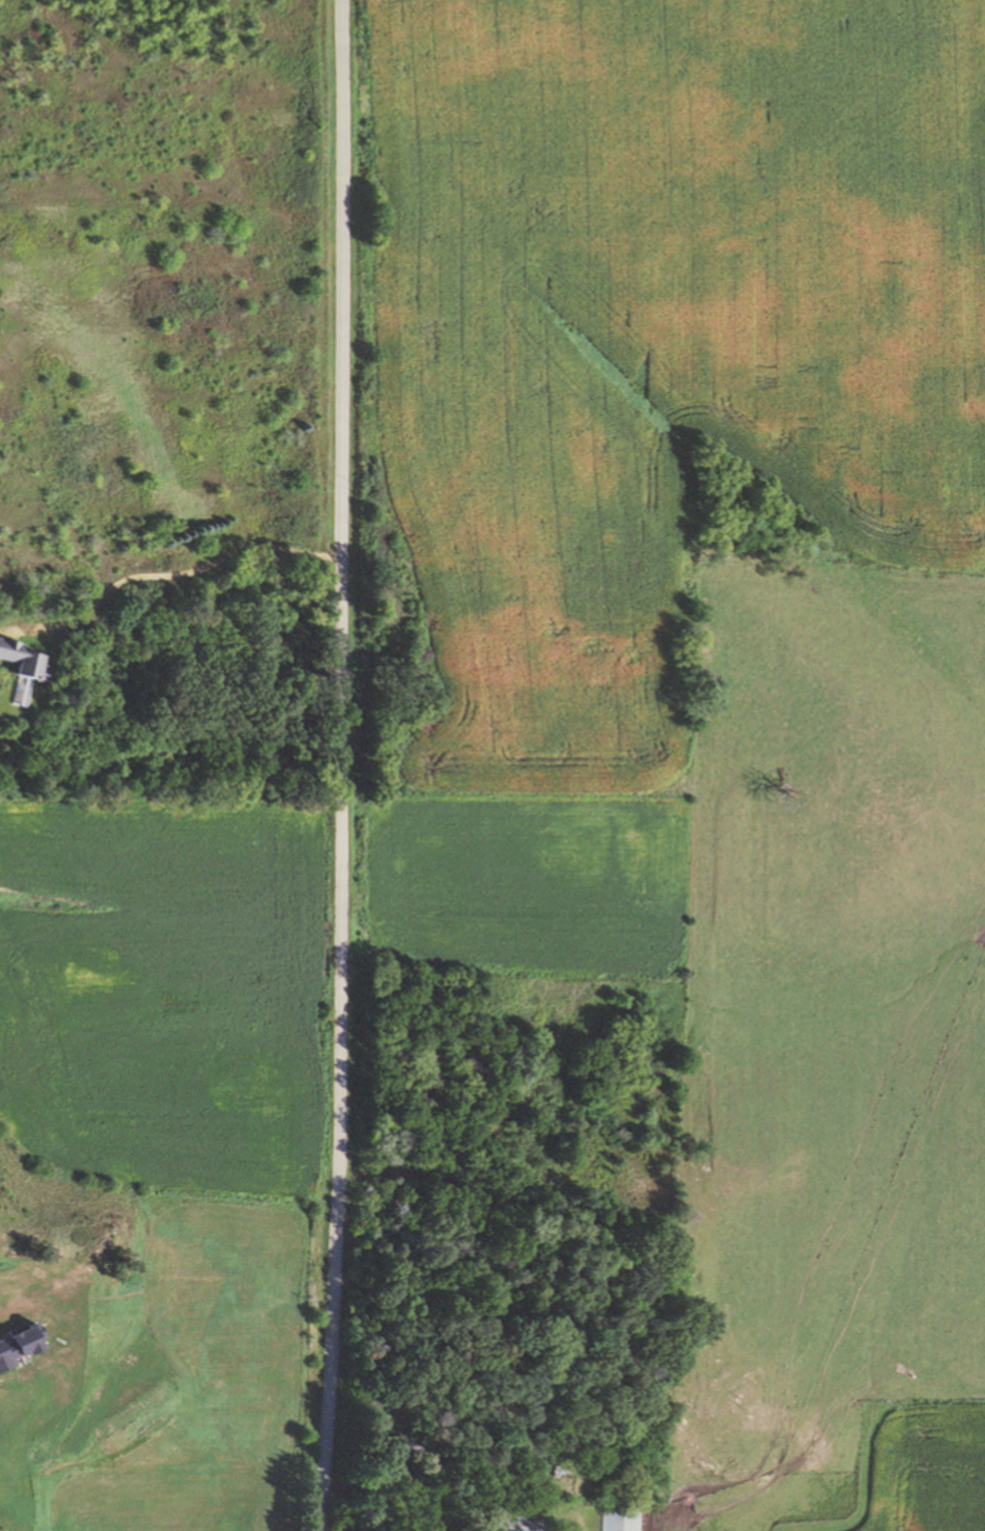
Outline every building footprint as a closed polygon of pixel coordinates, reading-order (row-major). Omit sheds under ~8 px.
[(15,661),(0,657),(0,636),(23,642),(21,649),(41,654),(39,662),(46,663),(41,681),(12,673),(15,661)] [(495,656),(489,641),(495,639),(501,653),(495,656)] [(380,1458),(379,1435),(418,1435),(418,1453),(400,1454),(400,1457),(380,1458)] [(548,1460),(566,1458),(568,1474),(550,1476),(548,1460)] [(637,1509),(635,1530),(599,1530),(601,1506),(637,1509)] [(542,1510),(542,1530),(492,1530),(493,1509),(542,1510)]
